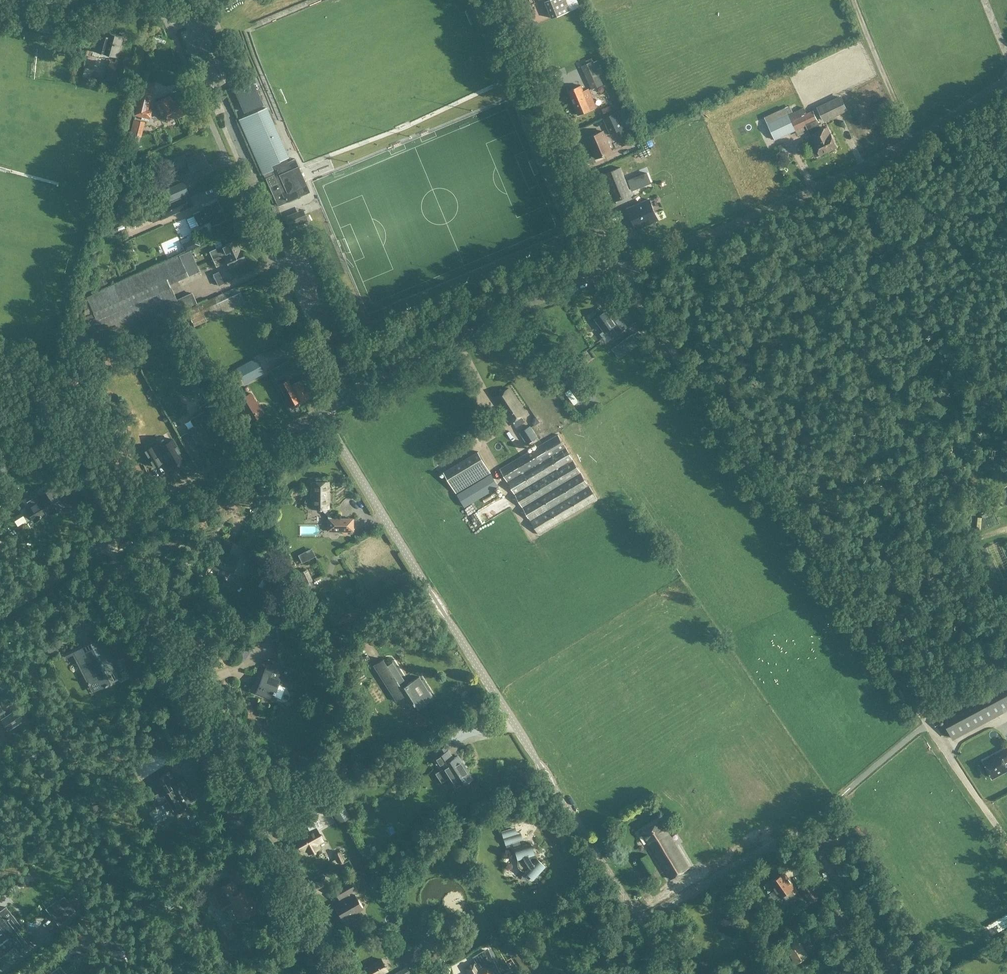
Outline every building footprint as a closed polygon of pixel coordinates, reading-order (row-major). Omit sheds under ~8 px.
[(570,11),(566,0),(549,0),(545,2),(552,19),(570,11)] [(110,36),(98,33),(93,50),(103,53),(104,48),(119,52),(123,37),(110,34),(110,36)] [(603,84),(593,58),(587,61),(588,64),(582,66),(592,89),(603,84)] [(125,85),(130,66),(120,63),(118,73),(108,70),(105,80),(125,85)] [(235,91),(244,111),(261,104),(262,104),(253,83),(252,84),(235,91)] [(151,93),(153,87),(142,84),(141,90),(151,93)] [(581,85),(568,91),(578,115),(597,107),(589,89),(584,91),(581,85)] [(183,113),(178,100),(172,102),(169,96),(154,102),(161,119),(166,117),(168,120),(183,113)] [(841,97),(818,108),(824,120),(847,110),(841,97)] [(143,116),(144,109),(147,109),(149,105),(138,102),(135,114),(143,116)] [(789,115),(788,115),(795,130),(806,125),(817,120),(818,120),(813,111),(810,112),(808,106),(793,113),(789,115)] [(288,157),(267,108),(240,119),(264,173),(271,170),(272,169),(274,174),(265,178),(278,206),(310,192),(295,158),(286,163),(284,159),(288,157)] [(785,108),(765,117),(768,123),(775,140),(795,130),(788,115),(785,108)] [(618,137),(626,133),(623,128),(616,112),(603,118),(610,134),(615,131),(618,137)] [(141,136),(145,122),(134,119),(130,138),(134,139),(135,135),(141,136)] [(817,120),(806,125),(811,135),(816,147),(811,149),(815,157),(820,155),(837,147),(827,127),(822,129),(817,120)] [(612,151),(603,131),(587,138),(596,158),(612,151)] [(746,147),(757,143),(754,136),(744,140),(746,147)] [(634,151),(627,153),(629,159),(636,157),(634,151)] [(186,158),(185,155),(173,160),(177,169),(189,164),(191,171),(207,164),(203,155),(199,157),(197,154),(186,158)] [(620,167),(603,175),(614,202),(632,195),(620,167)] [(632,190),(651,183),(647,173),(628,180),(632,190)] [(188,192),(184,182),(163,191),(168,201),(188,192)] [(160,219),(194,205),(189,195),(156,209),(160,219)] [(212,225),(225,220),(216,199),(203,205),(205,210),(193,215),(198,226),(210,221),(212,225)] [(650,199),(628,209),(636,229),(658,219),(650,199)] [(289,229),(300,224),(308,221),(305,214),(287,222),(289,229)] [(131,226),(135,234),(148,228),(144,220),(131,226)] [(240,249),(236,240),(223,246),(220,240),(214,242),(217,249),(210,252),(216,267),(227,262),(229,268),(246,261),(241,249),(240,249)] [(97,348),(181,310),(169,284),(200,270),(191,252),(87,298),(84,317),(85,321),(83,322),(78,345),(81,351),(96,344),(97,348)] [(194,327),(246,303),(238,286),(186,309),(194,327)] [(618,334),(627,327),(620,317),(614,321),(611,317),(610,318),(606,311),(596,318),(606,332),(613,327),(618,334)] [(619,358),(639,344),(632,334),(613,349),(619,358)] [(242,374),(248,371),(252,378),(263,372),(256,358),(238,367),(242,374)] [(298,403),(312,396),(293,358),(271,369),(279,384),(279,383),(291,406),(292,408),(299,405),(298,403)] [(556,362),(550,367),(555,374),(562,369),(556,362)] [(557,381),(562,388),(572,380),(567,374),(557,381)] [(580,400),(588,393),(580,382),(570,390),(572,391),(573,390),(580,400)] [(521,416),(525,414),(509,388),(496,397),(512,422),(513,422),(516,426),(524,421),(521,416)] [(248,423),(263,413),(251,394),(237,402),(242,409),(241,410),(244,413),(245,414),(243,416),(243,415),(243,416),(248,423)] [(213,443),(222,437),(216,428),(208,433),(197,416),(190,420),(194,427),(187,431),(189,433),(188,434),(190,438),(192,438),(200,451),(214,443),(213,443)] [(527,444),(537,437),(530,426),(520,433),(527,444)] [(598,500),(559,434),(500,469),(539,534),(598,500)] [(152,447),(145,451),(153,465),(160,461),(160,460),(165,456),(172,467),(185,460),(173,439),(160,446),(159,444),(152,448),(152,447)] [(456,493),(491,472),(479,451),(444,472),(456,493)] [(70,473),(76,468),(77,465),(75,461),(71,461),(64,465),(64,469),(66,472),(70,473)] [(23,467),(27,475),(32,472),(28,464),(23,467)] [(312,481),(312,497),(310,497),(308,497),(306,499),(305,500),(305,502),(305,505),(306,506),(308,508),(310,508),(312,508),(323,508),(329,519),(332,519),(327,508),(329,508),(329,482),(312,481)] [(491,490),(486,481),(460,495),(464,503),(491,490)] [(267,484),(262,486),(261,486),(265,497),(271,494),(267,484)] [(54,486),(40,495),(39,496),(42,499),(39,501),(37,499),(29,504),(30,507),(28,508),(30,511),(26,514),(29,520),(34,517),(36,520),(55,508),(56,510),(63,505),(60,500),(62,499),(54,486)] [(328,519),(328,531),(343,531),(343,534),(347,534),(347,532),(353,532),(353,519),(332,519),(329,519),(328,519)] [(217,564),(222,566),(218,575),(236,582),(239,573),(251,578),(260,556),(246,550),(244,553),(238,551),(240,546),(226,540),(217,564)] [(309,582),(313,580),(308,569),(298,574),(303,585),(309,582)] [(267,642),(279,641),(278,625),(266,626),(267,642)] [(83,648),(75,652),(79,659),(77,660),(89,684),(98,679),(102,687),(105,685),(106,687),(109,685),(108,684),(111,682),(107,675),(119,669),(103,638),(91,644),(95,652),(87,656),(83,648)] [(419,677),(407,685),(404,680),(393,662),(387,666),(383,659),(374,665),(397,701),(408,694),(418,709),(433,699),(419,677)] [(272,699),(280,679),(291,683),(295,672),(269,662),(256,693),(272,699)] [(356,671),(353,667),(347,671),(350,675),(356,671)] [(952,738),(967,730),(967,729),(1006,708),(1006,682),(977,698),(941,717),(952,738)] [(16,710),(2,720),(9,730),(23,720),(16,710)] [(30,761),(41,754),(35,747),(25,754),(30,761)] [(983,761),(992,778),(1006,770),(1006,767),(1004,762),(1006,761),(1006,748),(983,761)] [(458,756),(453,759),(448,751),(435,760),(440,768),(441,767),(456,790),(473,780),(458,756)] [(49,773),(46,767),(39,771),(42,776),(49,773)] [(196,799),(184,779),(177,782),(171,771),(153,780),(160,793),(162,791),(168,801),(167,802),(173,812),(176,813),(180,813),(183,811),(185,808),(186,805),(196,799)] [(346,791),(339,795),(343,802),(350,798),(346,791)] [(707,791),(692,800),(695,806),(711,797),(707,791)] [(339,823),(349,817),(340,801),(330,807),(339,823)] [(87,804),(86,816),(99,817),(100,805),(87,804)] [(311,833),(296,841),(298,844),(298,845),(300,849),(301,849),(303,852),(307,850),(309,854),(319,849),(316,845),(323,841),(312,821),(317,818),(309,804),(298,811),(311,833)] [(671,879),(690,867),(661,820),(642,832),(671,879)] [(506,845),(513,843),(511,836),(507,837),(505,830),(502,831),(506,845)] [(518,863),(518,865),(519,867),(520,869),(522,870),(524,870),(534,879),(546,867),(537,859),(534,855),(531,843),(515,849),(519,861),(518,863)] [(113,856),(120,852),(117,846),(109,851),(113,856)] [(330,862),(332,866),(347,859),(344,853),(342,854),(341,851),(334,855),(336,858),(330,862)] [(637,861),(650,881),(660,875),(648,855),(637,861)] [(804,863),(798,867),(803,874),(808,870),(804,863)] [(361,872),(365,879),(372,876),(368,869),(361,872)] [(797,892),(784,873),(770,883),(772,884),(770,887),(773,890),(775,890),(780,897),(783,895),(787,900),(797,892)] [(232,880),(215,890),(211,893),(219,907),(223,908),(227,906),(228,902),(231,903),(240,919),(241,918),(242,920),(244,921),(246,922),(250,921),(253,918),(253,916),(253,914),(252,912),(257,909),(246,888),(239,892),(232,880)] [(818,896),(806,880),(800,884),(812,901),(818,896)] [(335,906),(343,920),(347,918),(350,922),(361,915),(359,911),(363,909),(355,895),(350,897),(348,894),(355,890),(350,881),(334,890),(339,899),(340,898),(342,902),(335,906)] [(57,900),(46,908),(59,925),(70,917),(62,907),(69,902),(64,896),(57,901),(57,900)] [(8,938),(0,945),(0,957),(14,946),(18,950),(27,943),(18,932),(23,928),(6,907),(1,911),(0,911),(0,928),(8,938)] [(839,912),(825,921),(829,927),(831,932),(839,927),(842,934),(850,929),(839,912)] [(726,914),(719,929),(733,936),(740,922),(726,914)] [(376,937),(379,943),(386,939),(383,933),(376,937)] [(797,963),(809,956),(798,940),(787,947),(797,963)] [(744,946),(746,950),(753,947),(750,942),(744,946)] [(466,967),(470,973),(497,973),(492,961),(489,962),(488,959),(486,955),(485,955),(483,952),(486,950),(473,957),(476,962),(474,963),(474,962),(466,967)] [(381,959),(364,969),(367,973),(381,973),(388,970),(381,959)] [(855,963),(840,973),(841,973),(863,973),(855,963)]
